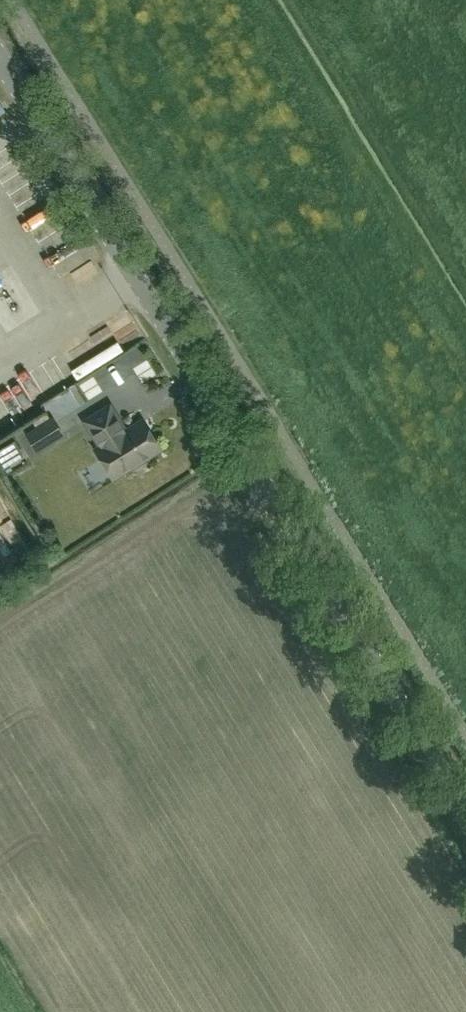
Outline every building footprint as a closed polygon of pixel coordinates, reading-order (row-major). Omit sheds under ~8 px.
[(14,155),(0,118),(0,160),(14,155)] [(27,168),(20,155),(0,167),(0,183),(27,168)] [(16,204),(23,215),(41,203),(34,192),(16,204)] [(159,449),(142,422),(122,434),(104,406),(81,420),(99,449),(96,450),(113,477),(159,449)] [(25,433),(36,453),(64,436),(52,417),(25,433)]
